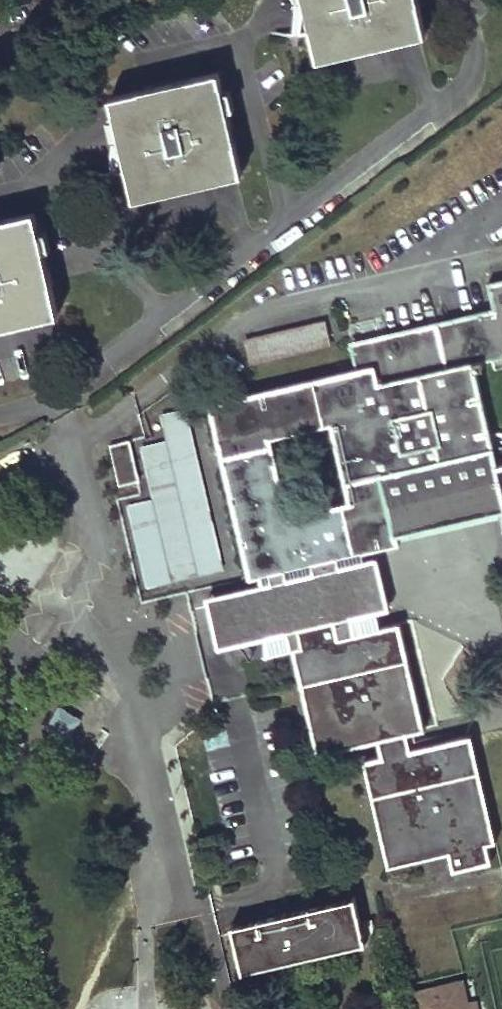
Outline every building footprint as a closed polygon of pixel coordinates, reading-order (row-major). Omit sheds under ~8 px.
[(417,0),(304,0),(318,59),(425,35),(417,0)] [(242,173),(217,71),(111,97),(136,199),(242,173)] [(34,212),(0,221),(0,328),(58,314),(34,212)] [(490,286),(496,311),(350,346),(356,371),(211,406),(252,577),(262,575),(360,551),(397,542),(396,536),(501,510),(501,464),(497,465),(472,363),(501,356),(501,283),(490,286)] [(331,345),(324,319),(243,339),(250,365),(331,345)] [(147,587),(223,569),(186,410),(161,415),(167,441),(140,447),(153,501),(128,507),(147,587)] [(136,482),(127,444),(108,448),(117,487),(136,482)] [(398,625),(379,630),(374,610),(362,559),(360,551),(262,575),(262,582),(208,596),(221,647),(266,637),(267,653),(265,654),(266,656),(295,649),(319,752),(379,738),(383,758),(367,761),(391,865),(450,851),(454,869),(489,860),(485,843),(494,840),(470,737),(410,750),(406,732),(423,728),(398,625)] [(387,607),(375,556),(362,559),(374,610),(387,607)] [(81,718),(58,705),(46,727),(68,740),(81,718)] [(363,940),(352,898),(233,926),(243,970),(363,940)] [(461,983),(414,993),(417,1008),(467,1008),(461,983)]
